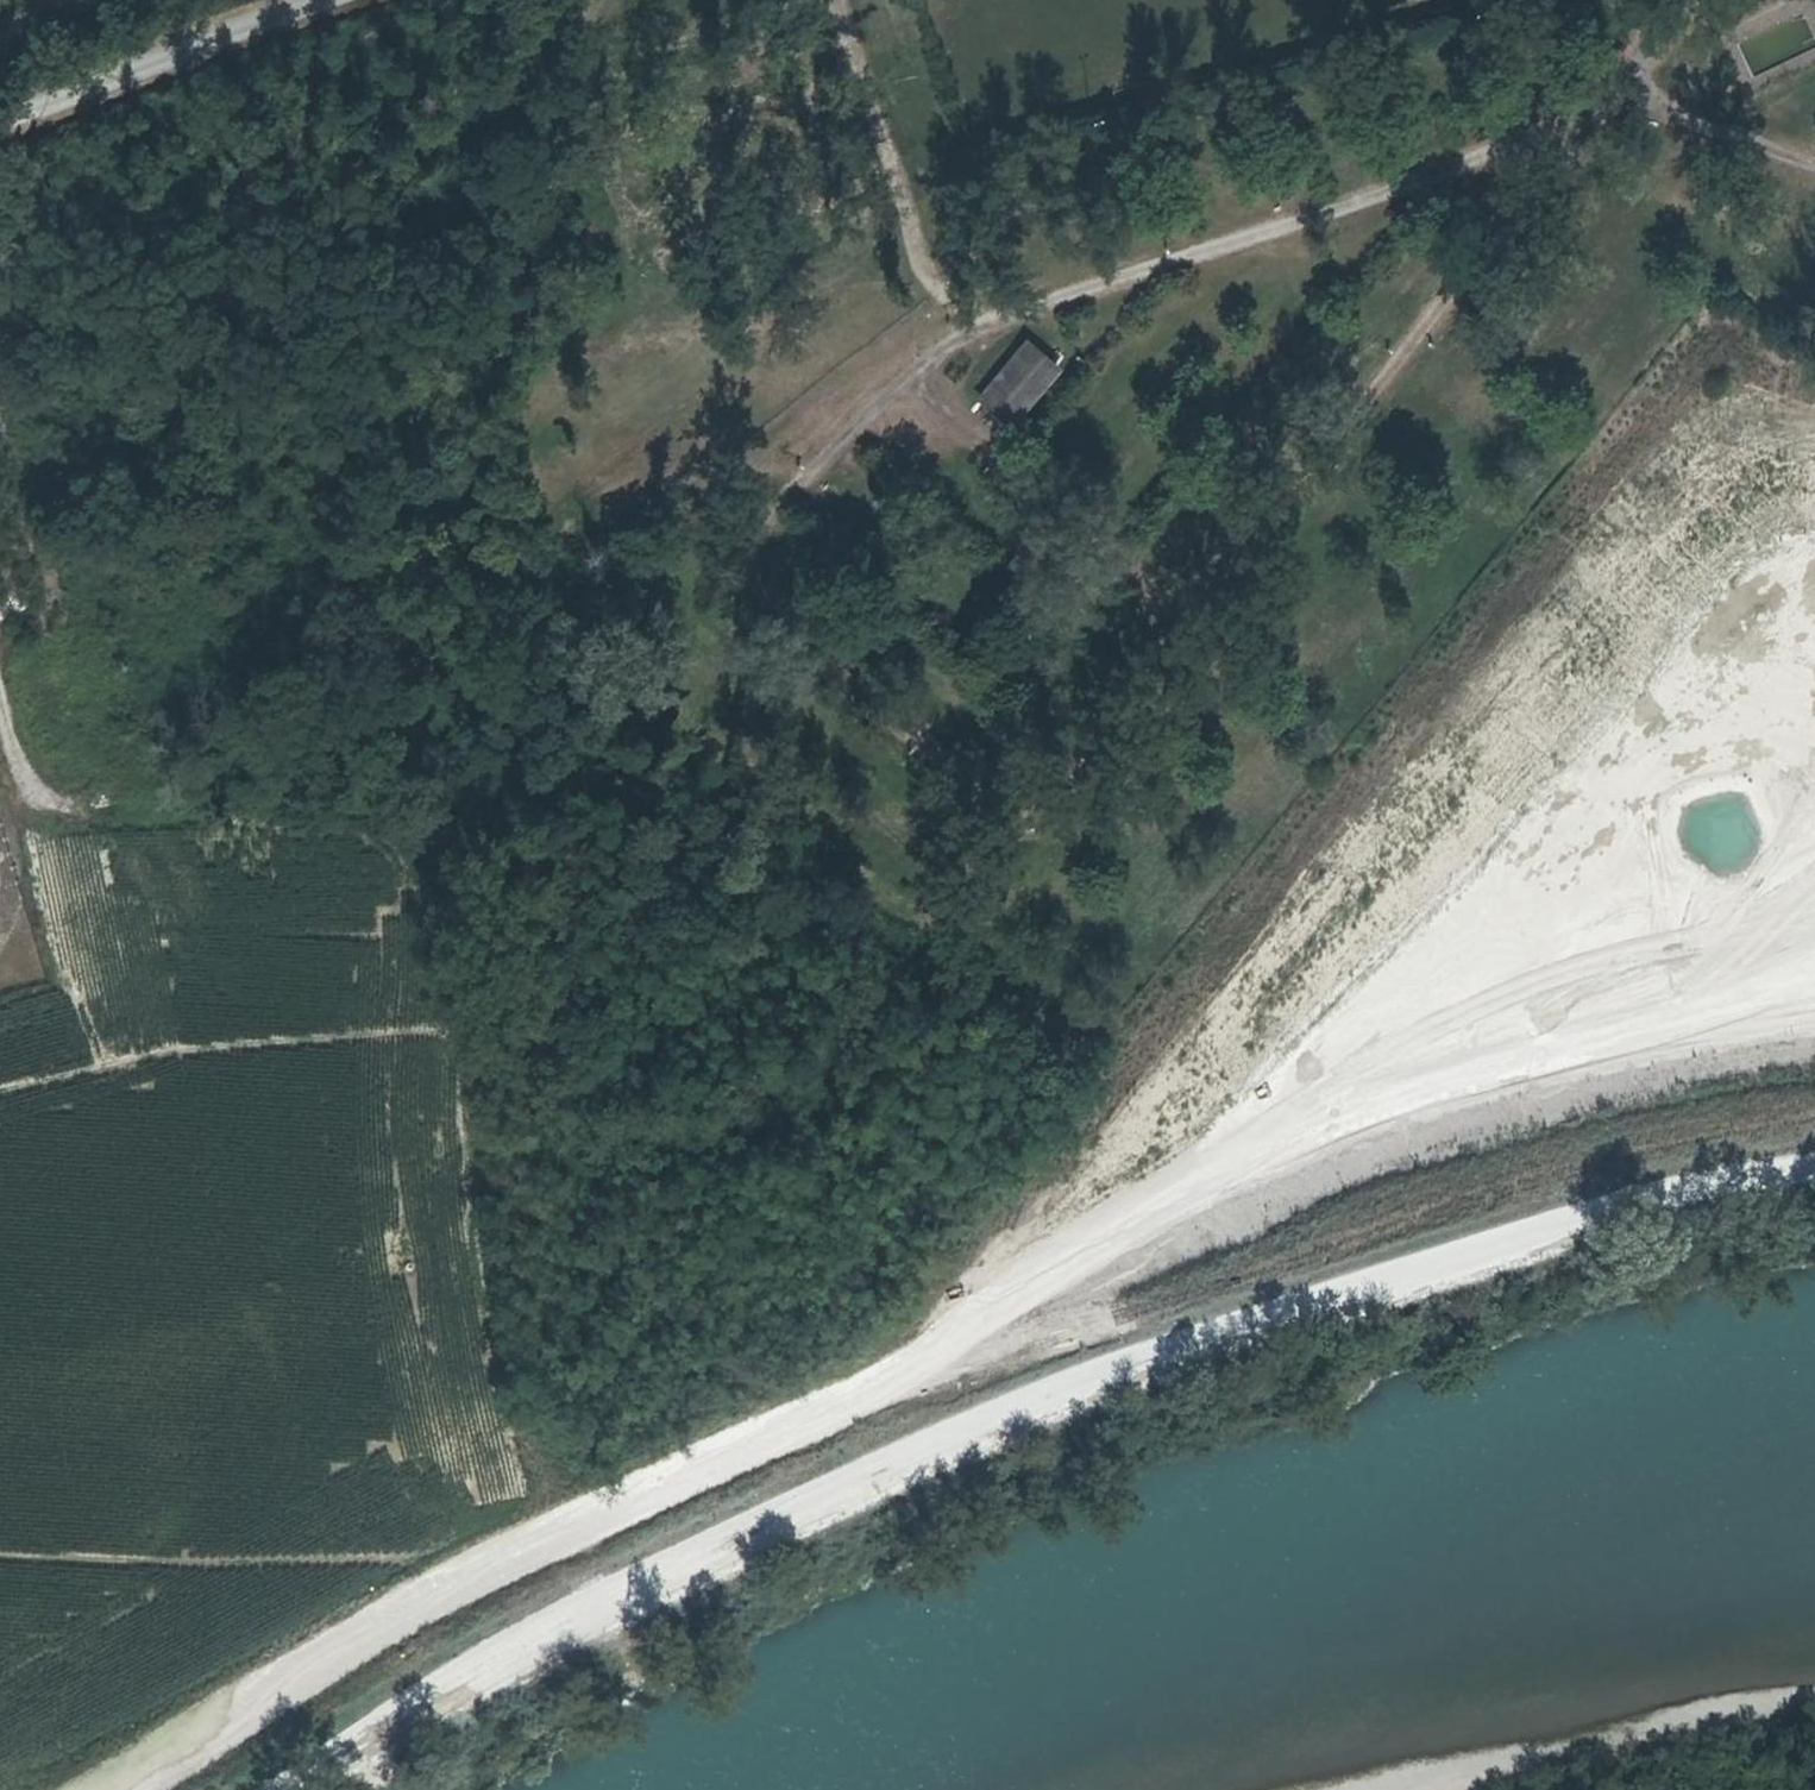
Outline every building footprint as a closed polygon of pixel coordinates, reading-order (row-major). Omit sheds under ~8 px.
[(1045,370),(1020,348),(998,373),(1000,376),(973,407),(1003,432),(1020,414),(1018,413),(1051,375),(1045,370)]
